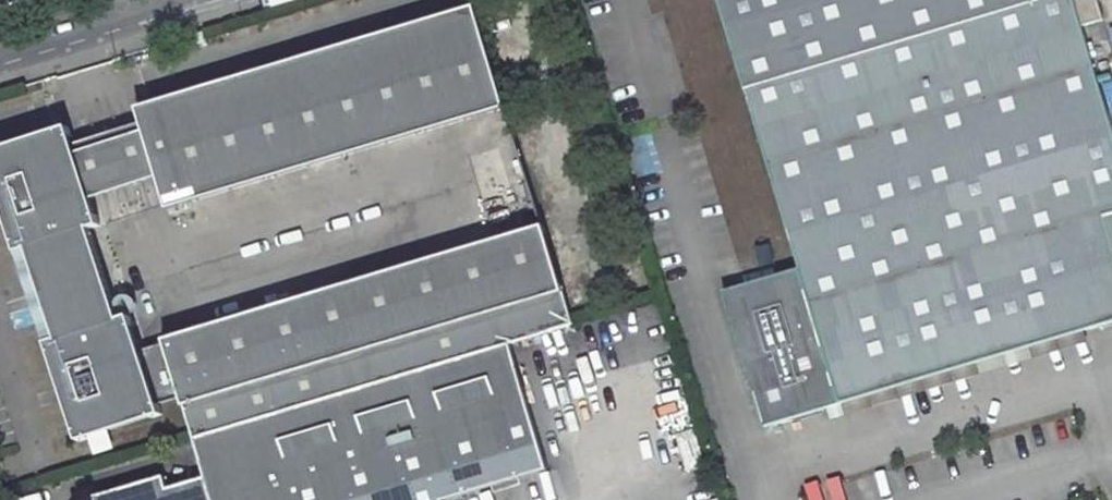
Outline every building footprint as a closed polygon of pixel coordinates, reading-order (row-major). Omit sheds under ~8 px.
[(38,0),(0,0),(0,12),(38,0)] [(845,412),(1111,330),(1111,124),(1083,32),(1106,26),(1098,0),(717,0),(845,412)] [(508,110),(477,8),(140,110),(148,140),(160,179),(170,212),(508,110)] [(165,415),(162,405),(144,350),(133,316),(122,320),(93,229),(103,225),(95,200),(82,160),(71,128),(0,151),(0,191),(20,253),(30,250),(67,361),(56,365),(82,442),(165,415)] [(148,140),(82,160),(95,200),(160,179),(148,140)] [(185,397),(197,439),(511,344),(576,325),(546,226),(167,340),(168,343),(185,397)] [(168,343),(144,350),(162,405),(185,397),(168,343)] [(511,344),(197,439),(195,439),(207,478),(169,490),(166,478),(97,498),(98,499),(450,499),(549,471),(511,344)] [(805,488),(809,499),(844,499),(837,479),(805,488)]
